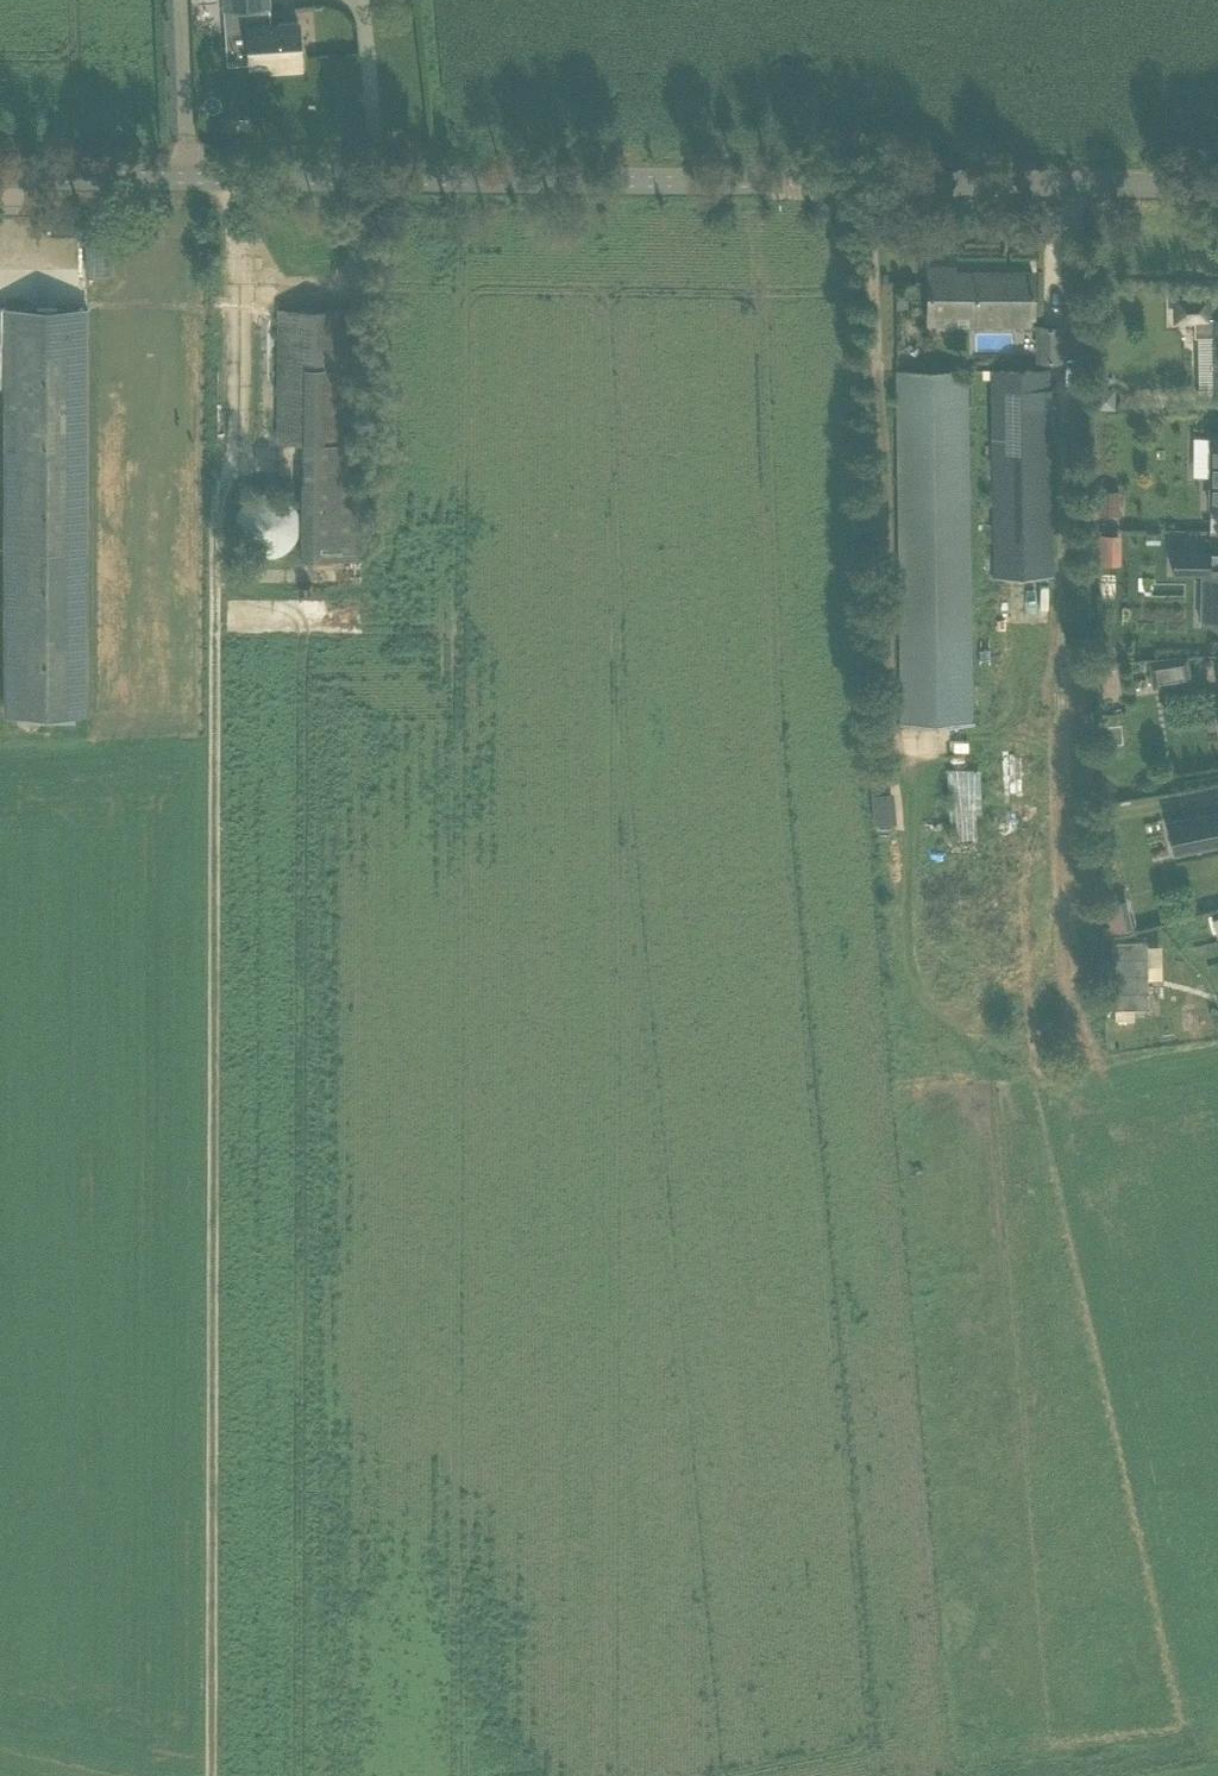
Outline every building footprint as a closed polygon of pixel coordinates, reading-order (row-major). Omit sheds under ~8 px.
[(220,12),(219,0),(192,0),(192,13),(220,12)] [(224,8),(227,8),(228,28),(248,27),(250,45),(251,62),(278,60),(279,68),(301,66),(299,42),(298,35),(297,22),(270,24),(269,5),(270,5),(270,0),(223,0),(224,8)] [(929,314),(1009,315),(1033,315),(1033,272),(954,272),(954,267),(929,267),(929,314)] [(1217,387),(1217,316),(1207,317),(1207,296),(1176,296),(1176,319),(1194,319),(1194,336),(1216,336),(1217,387)] [(7,712),(86,712),(86,308),(8,308),(7,712)] [(277,443),(304,443),(303,480),(300,480),(301,558),(363,558),(364,443),(349,443),(350,333),(350,310),(278,309),(277,443)] [(1061,326),(1040,326),(1040,359),(1060,359),(1061,326)] [(1051,578),(1049,392),(1049,368),(991,369),(992,579),(1051,578)] [(901,724),(971,723),(966,369),(896,370),(901,724)] [(1210,435),(1210,506),(1217,506),(1217,435),(1210,435)] [(300,513),(300,512),(299,506),(298,499),(295,494),(290,488),(286,484),(280,480),(272,478),(266,477),(258,478),(252,479),(246,483),(241,487),(237,491),(233,498),(231,503),(230,511),(230,517),(232,523),(235,531),(239,536),(243,540),(250,543),(254,545),(262,547),(268,547),(276,545),(283,542),(288,538),(293,533),(297,526),(299,519),(300,513)] [(1098,511),(1118,511),(1118,488),(1099,488),(1098,511)] [(1121,563),(1122,531),(1096,531),(1095,563),(1121,563)] [(1172,572),(1210,572),(1211,553),(1173,553),(1172,572)] [(1210,651),(1217,651),(1217,642),(1210,642),(1210,651)] [(1187,657),(1168,660),(1172,683),(1191,680),(1187,657)] [(981,841),(979,767),(948,767),(950,841),(981,841)] [(893,821),(891,780),(873,781),(874,822),(893,821)] [(1168,822),(1174,852),(1217,843),(1217,811),(1201,815),(1168,822)] [(1124,899),(1104,903),(1110,930),(1130,926),(1124,899)]
